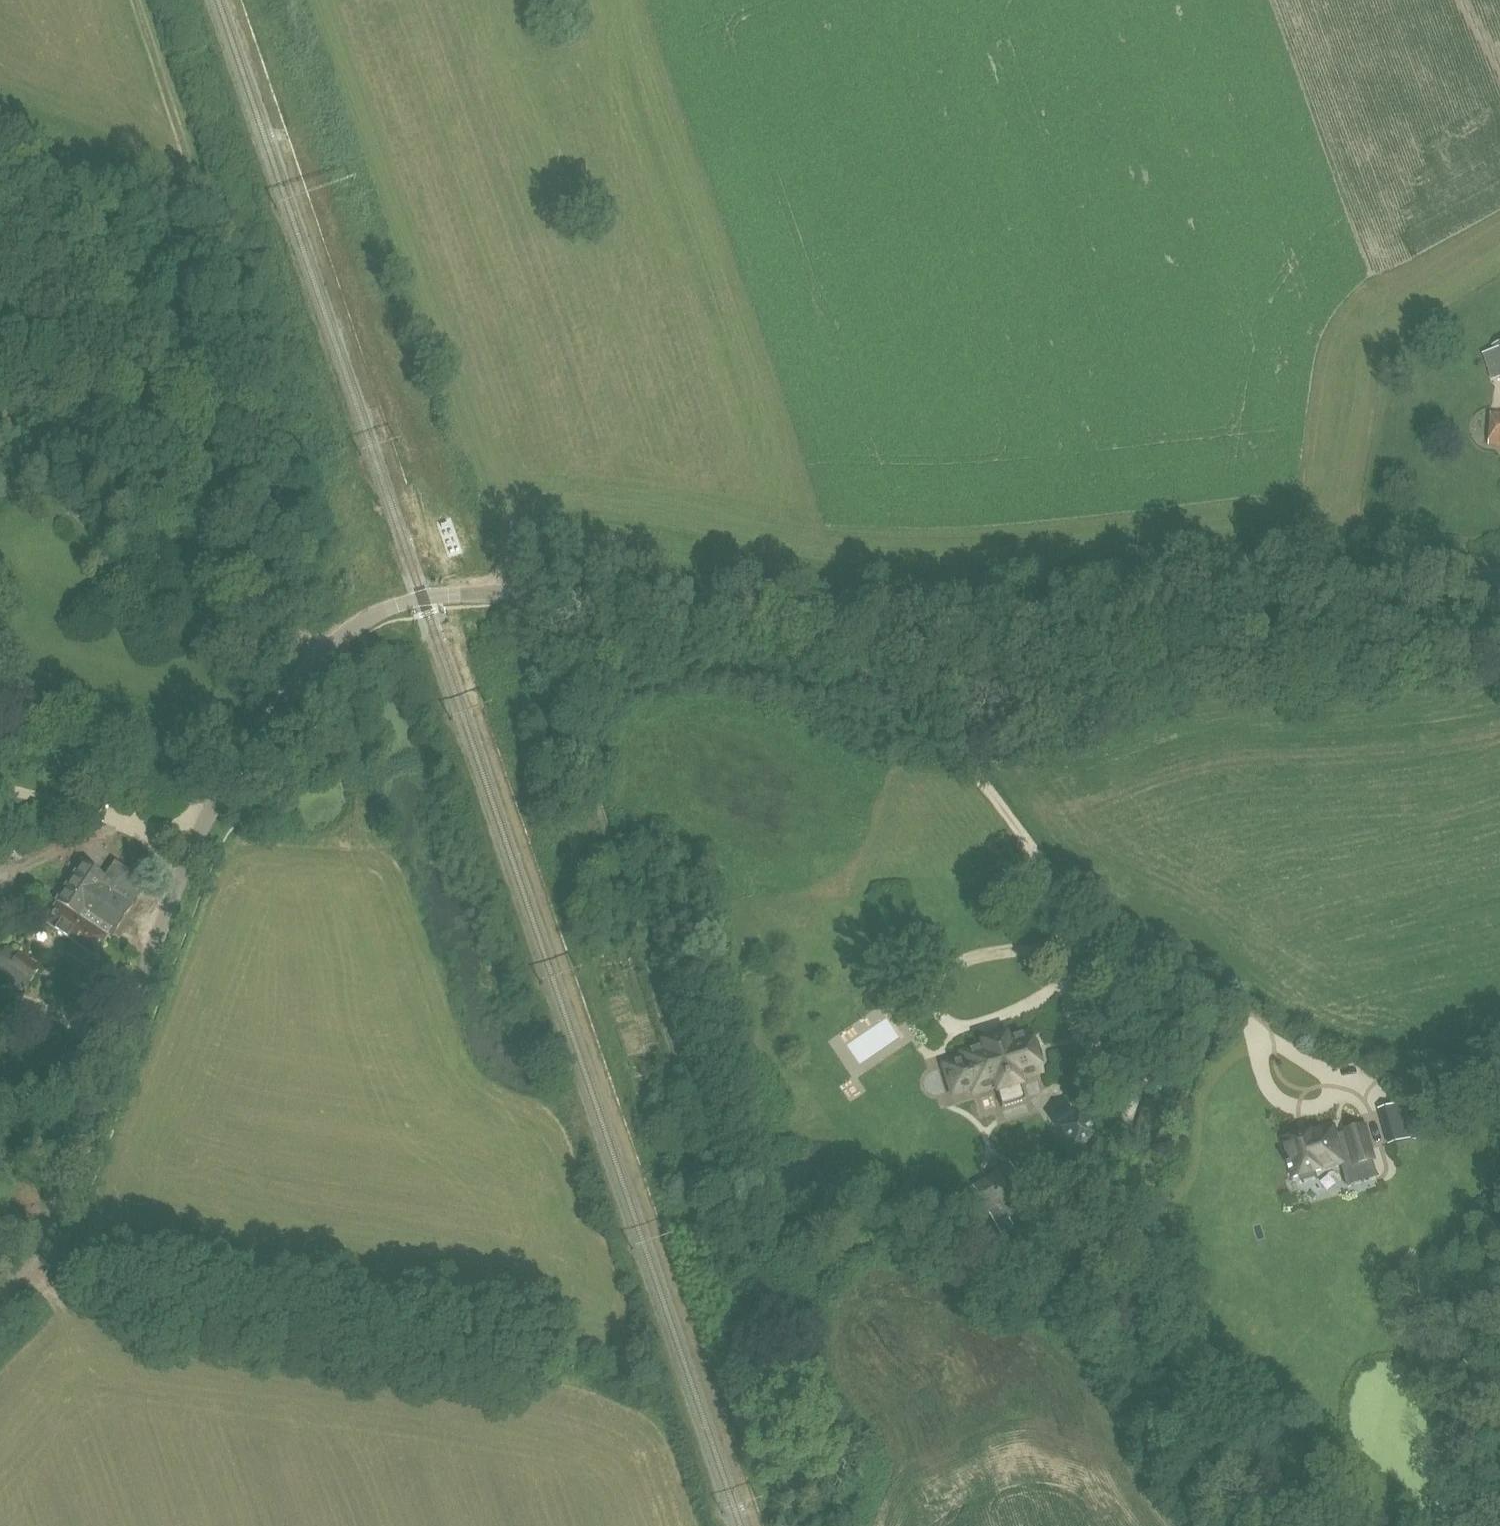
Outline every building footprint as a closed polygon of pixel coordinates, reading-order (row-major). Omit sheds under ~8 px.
[(1494,415),(1491,445),(1499,446),(1499,415),(1494,415)] [(61,502),(74,491),(66,481),(53,492),(61,502)] [(3,845),(13,852),(18,845),(8,838),(3,845)] [(53,897),(55,898),(108,935),(135,897),(134,896),(144,881),(114,860),(103,874),(80,858),(53,897)] [(41,918),(91,953),(105,934),(107,936),(108,935),(55,898),(41,918)] [(19,951),(17,955),(7,947),(0,957),(0,975),(22,992),(40,967),(19,951)] [(944,1065),(953,1093),(972,1087),(973,1092),(995,1085),(1001,1104),(1024,1097),(1019,1078),(1041,1071),(1038,1064),(1044,1062),(1037,1039),(1031,1041),(1029,1033),(1007,1040),(1005,1034),(982,1042),(983,1047),(961,1054),(963,1059),(944,1065)] [(1042,1112),(1054,1111),(1053,1090),(1041,1090),(1042,1112)] [(1074,1155),(1092,1141),(1077,1123),(1060,1137),(1074,1155)] [(1384,1129),(1388,1144),(1415,1138),(1411,1123),(1384,1129)] [(1311,1132),(1284,1140),(1291,1165),(1288,1166),(1290,1170),(1292,1170),(1294,1178),(1301,1176),(1302,1180),(1316,1176),(1315,1172),(1321,1171),(1321,1169),(1353,1160),(1355,1166),(1374,1160),(1364,1126),(1345,1131),(1346,1135),(1336,1138),(1333,1128),(1311,1134),(1311,1132)] [(968,1194),(981,1216),(998,1206),(1006,1219),(1030,1205),(1020,1188),(1023,1186),(1009,1163),(982,1180),(985,1184),(968,1194)] [(1262,1216),(1263,1196),(1252,1195),(1251,1215),(1262,1216)]
